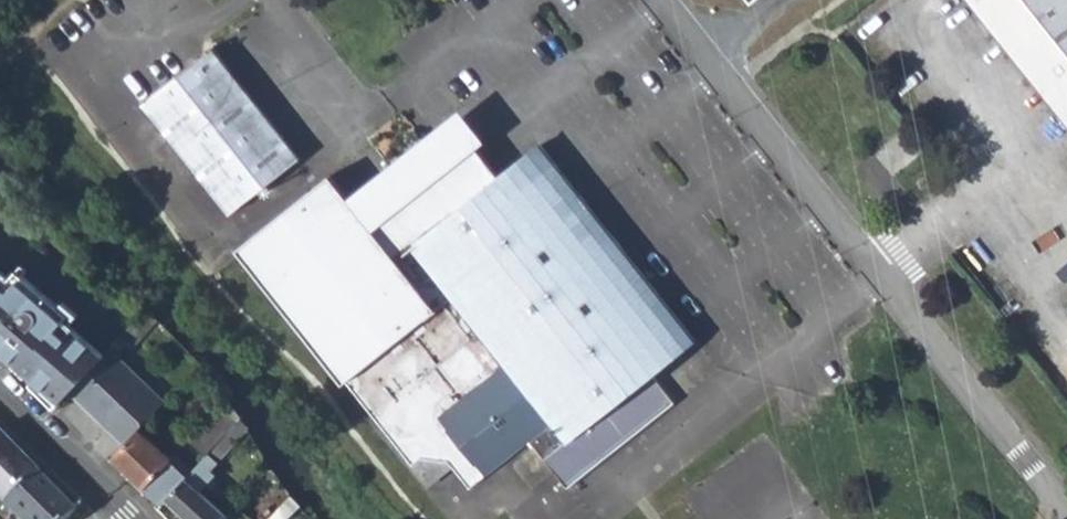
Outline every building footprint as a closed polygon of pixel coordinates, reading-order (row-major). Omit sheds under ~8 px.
[(1042,0),(967,0),(1066,123),(1066,31),(1042,0)] [(208,55),(138,110),(228,219),(297,164),(208,55)] [(444,95),(335,185),(369,228),(470,145),(474,150),(483,141),(444,95)] [(652,373),(695,339),(538,147),(497,179),(474,150),(470,145),(369,228),(335,185),(329,178),(236,252),(245,263),(343,386),(346,384),(408,461),(412,467),(421,460),(447,456),(451,462),(468,483),(527,437),(565,484),(674,402),(652,373)] [(3,272),(0,276),(0,280),(9,288),(16,280),(23,273),(23,274),(28,268),(22,264),(11,276),(4,271),(3,272)] [(14,362),(27,374),(34,380),(61,403),(70,394),(100,360),(60,324),(66,317),(66,312),(58,306),(23,274),(23,273),(16,280),(9,288),(0,280),(0,349),(14,362)] [(63,300),(58,306),(66,312),(66,317),(60,324),(100,360),(103,356),(69,325),(78,314),(63,300)] [(1051,333),(1066,354),(1066,320),(1051,333)] [(70,394),(123,446),(140,430),(163,405),(108,350),(103,356),(100,360),(70,394)] [(27,374),(14,362),(12,365),(24,378),(27,374)] [(61,403),(34,380),(30,384),(51,405),(56,409),(61,403)] [(188,439),(206,456),(234,425),(217,408),(188,439)] [(171,460),(140,430),(123,446),(112,458),(144,488),(171,460)] [(5,504),(39,471),(0,432),(0,498),(5,504)] [(412,467),(408,461),(405,463),(423,485),(451,462),(447,456),(421,460),(412,467)] [(201,461),(167,500),(187,518),(226,518),(228,517),(203,491),(216,476),(201,461)] [(5,504),(20,518),(69,518),(77,511),(39,471),(5,504)] [(300,510),(291,499),(272,518),(291,518),(300,510)]
